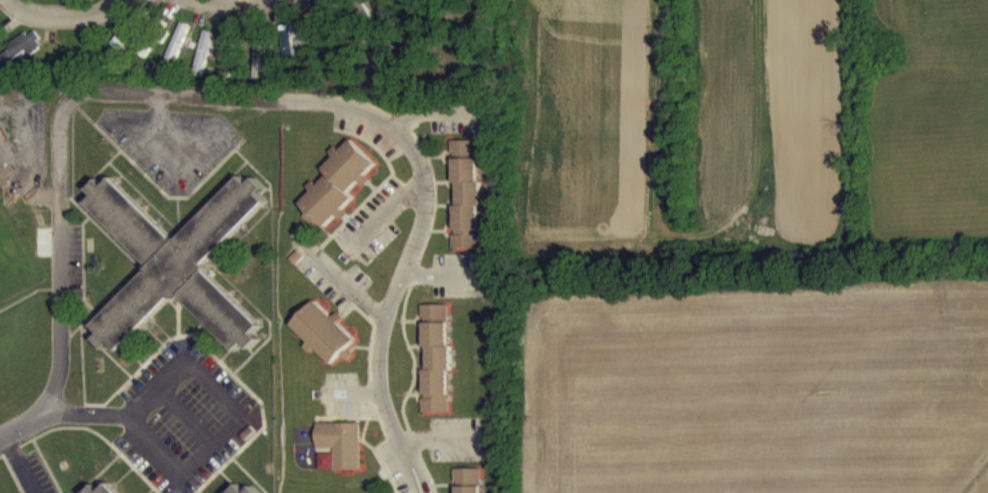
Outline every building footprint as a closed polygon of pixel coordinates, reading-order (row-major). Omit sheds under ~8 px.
[(162,79),(172,83),(189,35),(180,32),(162,79)] [(297,34),(280,36),(284,62),(294,60),(292,48),(299,46),(297,34)] [(122,63),(136,45),(124,37),(111,55),(122,63)] [(44,52),(33,39),(2,64),(13,77),(44,52)] [(208,65),(214,67),(218,53),(212,51),(214,43),(203,41),(192,85),(202,87),(208,65)] [(265,50),(256,50),(255,88),(264,88),(265,50)] [(377,174),(353,150),(341,162),(336,157),(328,174),(323,179),(329,185),(318,196),(313,202),(301,214),(309,222),(304,227),(313,236),(317,231),(325,238),(336,227),(342,230),(349,214),(355,208),(349,202),(360,192),(365,186),(377,174)] [(454,151),(455,245),(452,245),(452,259),(482,258),(481,194),(477,194),(477,151),(454,151)] [(180,251),(175,249),(112,189),(105,196),(99,190),(89,200),(95,206),(87,215),(150,275),(148,281),(95,337),(102,344),(96,351),(106,360),(112,354),(120,362),(174,306),(182,309),(235,359),(241,353),(250,357),(258,348),(254,344),(259,332),(205,281),(208,274),(267,211),(260,206),(264,197),(255,189),(249,194),(241,186),(180,251)] [(290,336),(313,360),(315,358),(331,375),(356,351),(338,334),(340,333),(317,310),(290,336)] [(447,315),(422,315),(422,357),(424,357),(424,424),(448,423),(447,315)] [(358,433),(316,433),(316,459),(333,459),(333,463),(318,464),(318,480),(358,480),(358,433)] [(479,479),(455,479),(455,492),(479,492),(479,479)]
